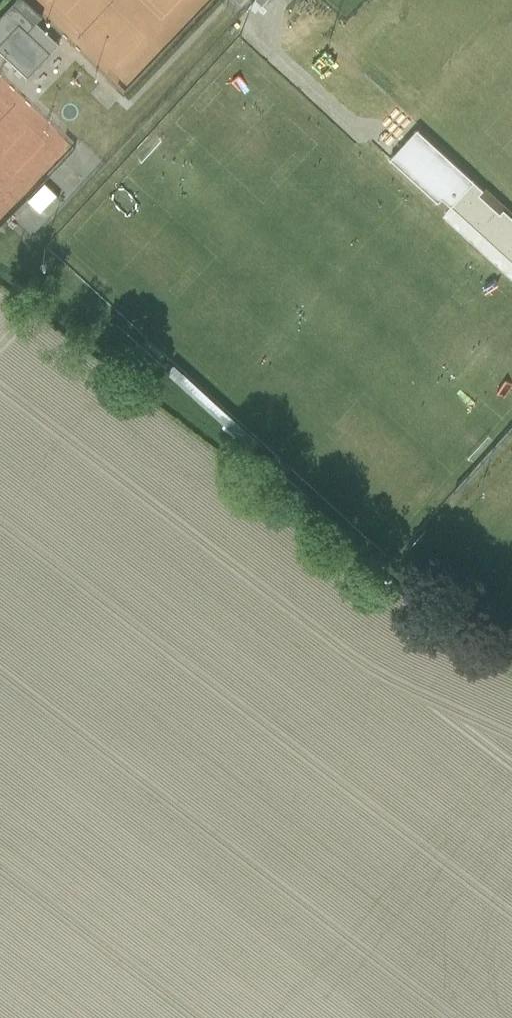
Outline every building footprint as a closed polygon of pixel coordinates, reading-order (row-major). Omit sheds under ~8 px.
[(27,76),(50,53),(27,31),(34,24),(41,16),(24,0),(15,0),(12,3),(0,16),(0,51),(27,76)] [(416,129),(389,159),(446,210),(443,215),(511,278),(511,211),(485,187),(483,189),(416,129)] [(33,174),(13,194),(28,208),(48,188),(33,174)]
